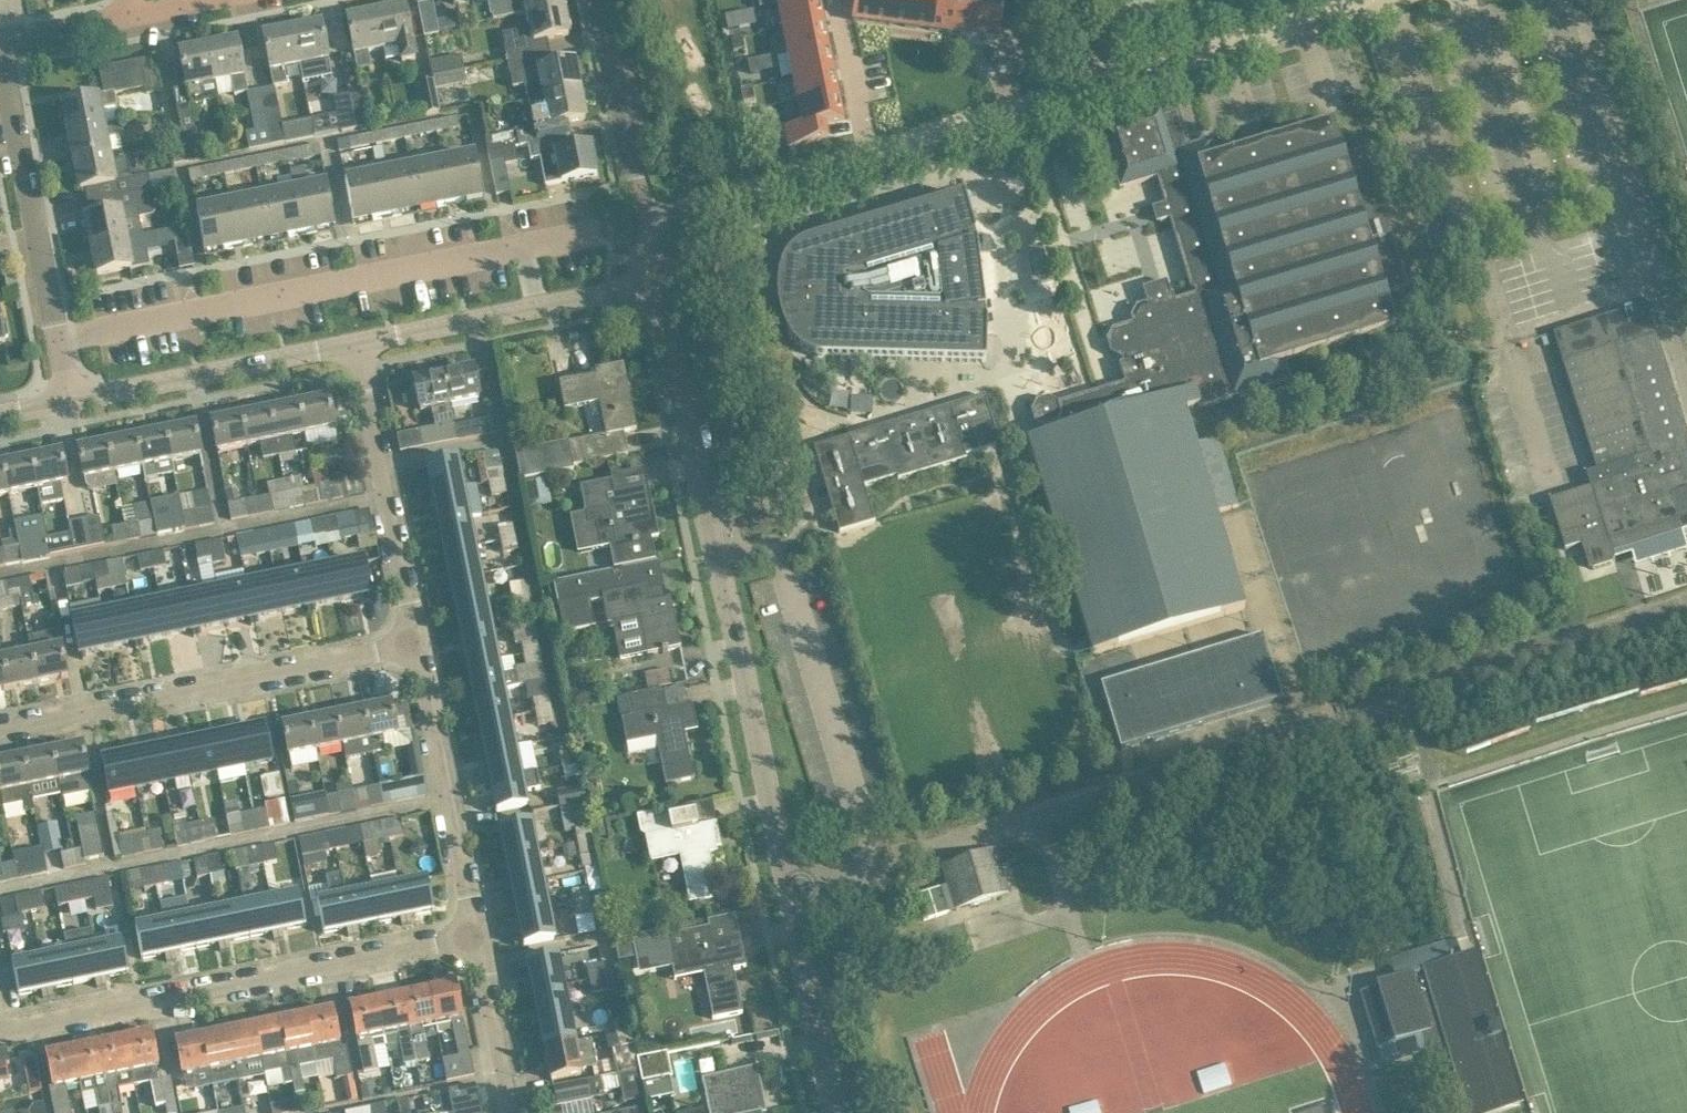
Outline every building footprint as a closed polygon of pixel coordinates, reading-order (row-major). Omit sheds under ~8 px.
[(563,5),(562,0),(491,0),(494,19),(528,12),(563,5)] [(778,5),(783,30),(825,21),(820,0),(804,0),(778,5)] [(853,19),(1000,38),(1005,0),(856,0),(853,19)] [(418,4),(423,25),(425,35),(439,33),(432,1),(418,4)] [(531,28),(515,31),(502,33),(505,47),(569,34),(563,5),(528,12),(531,28)] [(405,6),(376,12),(383,47),(399,44),(402,60),(416,58),(405,6)] [(383,47),(376,12),(348,18),(358,69),(371,67),(368,50),(383,47)] [(737,14),(726,16),(729,29),(740,26),(737,14)] [(825,21),(783,30),(788,54),(830,45),(825,21)] [(332,75),(322,23),(293,29),(300,64),(315,61),(319,77),(332,75)] [(300,64),(293,29),(264,35),(274,86),(288,84),(284,67),(300,64)] [(742,38),(731,40),(732,47),(733,50),(744,48),(742,38)] [(238,40),(209,46),(219,96),(234,93),(235,94),(248,91),(242,61),(238,40)] [(830,45),(788,54),(792,78),(835,70),(830,45)] [(174,90),(182,131),(189,163),(231,155),(229,146),(216,149),(216,150),(201,153),(192,105),(220,99),(219,96),(209,46),(180,52),(187,87),(174,90)] [(140,59),(145,87),(146,92),(160,89),(154,56),(140,59)] [(430,62),(432,75),(465,68),(462,56),(430,62)] [(126,62),(132,89),(145,87),(140,59),(126,62)] [(760,60),(748,62),(751,74),(762,71),(760,60)] [(512,87),(526,84),(529,99),(580,89),(574,61),(509,73),(512,87)] [(113,65),(119,92),(132,89),(126,62),(113,65)] [(99,67),(105,95),(115,93),(119,92),(113,65),(99,67)] [(468,82),(465,68),(432,75),(433,79),(434,79),(436,88),(468,82)] [(835,70),(792,78),(797,103),(839,94),(835,70)] [(426,113),(441,111),(436,88),(434,79),(433,79),(420,82),(426,113)] [(751,85),(740,87),(743,101),(754,99),(751,85)] [(580,89),(529,99),(534,128),(486,138),(489,152),(502,149),(520,145),(528,143),(567,135),(570,135),(567,122),(586,118),(580,89)] [(75,160),(110,153),(107,138),(123,135),(121,121),(104,125),(101,110),(118,106),(115,93),(105,95),(63,103),(75,160)] [(364,93),(350,96),(356,127),(370,125),(364,93)] [(845,119),(839,94),(797,103),(802,125),(785,128),(789,150),(829,137),(826,123),(845,119)] [(356,127),(350,96),(336,98),(342,130),(356,127)] [(1333,122),(1220,157),(1218,157),(1212,139),(1190,146),(1178,108),(1164,112),(1163,108),(1101,126),(1120,188),(1157,177),(1165,203),(1155,206),(1160,222),(1170,219),(1191,288),(1196,290),(1197,293),(1175,300),(1173,293),(1171,294),(1170,292),(1163,294),(1157,305),(1149,302),(1137,306),(1131,317),(1133,322),(1113,329),(1107,340),(1110,352),(1122,358),(1123,362),(1120,363),(1125,382),(1060,402),(1049,397),(1037,401),(1031,411),(1035,423),(1046,429),(1047,434),(1027,440),(1039,480),(1093,655),(1245,609),(1216,513),(1238,506),(1218,438),(1195,444),(1185,410),(1200,406),(1203,407),(1291,380),(1285,362),(1396,329),(1385,295),(1408,288),(1366,150),(1343,156),(1333,122)] [(280,110),(266,112),(273,146),(286,143),(280,110)] [(273,146),(266,112),(252,115),(255,131),(246,133),(249,151),(273,146)] [(457,116),(444,119),(446,129),(459,126),(457,116)] [(444,119),(430,122),(432,132),(446,129),(444,119)] [(430,122),(416,125),(418,134),(432,132),(430,122)] [(416,125),(403,127),(405,137),(418,134),(416,125)] [(403,127),(389,130),(391,140),(405,137),(403,127)] [(389,130),(376,133),(377,142),(391,140),(389,130)] [(189,163),(182,131),(168,133),(175,165),(189,163)] [(376,133),(362,135),(364,145),(377,142),(376,133)] [(364,145),(362,135),(348,138),(350,148),(364,145)] [(531,159),(557,154),(559,168),(543,171),(546,184),(597,174),(591,145),(570,149),(567,135),(528,143),(531,159)] [(767,142),(752,145),(755,158),(769,155),(767,142)] [(308,146),(295,149),(297,158),(310,156),(321,154),(319,144),(308,146)] [(295,149),(281,151),(283,161),(297,158),(295,149)] [(502,149),(489,152),(492,172),(497,194),(511,191),(507,169),(502,149)] [(110,153),(75,160),(81,190),(112,183),(115,197),(154,188),(151,175),(132,179),(129,166),(126,150),(110,154),(110,153)] [(281,151),(268,154),(270,164),(283,161),(281,151)] [(268,154),(254,157),(256,167),(270,164),(268,154)] [(476,154),(411,167),(419,210),(484,197),(476,154)] [(254,157),(240,160),(242,169),(256,167),(254,157)] [(240,160),(227,162),(229,172),(242,169),(240,160)] [(227,162),(213,165),(215,175),(229,172),(227,162)] [(215,175),(213,165),(200,168),(188,170),(190,179),(201,177),(215,175)] [(304,165),(290,168),(291,169),(292,173),(293,180),(293,181),(306,178),(304,165)] [(419,210),(411,167),(346,180),(354,222),(419,210)] [(292,173),(291,169),(279,171),(281,182),(293,180),(292,173)] [(327,183),(262,196),(270,239),(335,226),(327,183)] [(118,210),(108,212),(85,217),(91,245),(143,234),(137,206),(156,202),(154,188),(115,197),(118,210)] [(778,287),(778,296),(778,304),(780,312),(782,320),(785,328),(789,335),(791,339),(793,342),(795,344),(798,347),(801,349),(804,351),(808,353),(811,355),(815,356),(818,357),(822,357),(986,361),(987,320),(976,234),(964,195),(807,241),(803,243),(800,245),(797,247),(794,249),(791,252),(788,254),(786,257),(784,261),(783,264),(781,268),(780,271),(779,279),(778,287)] [(270,239),(262,196),(197,209),(205,252),(270,239)] [(172,226),(174,239),(178,258),(192,255),(188,233),(186,223),(172,226)] [(149,263),(146,250),(130,253),(127,239),(143,235),(143,234),(91,245),(97,274),(149,263)] [(755,246),(759,245),(756,235),(752,236),(745,238),(748,248),(755,246)] [(1043,243),(1027,248),(1033,284),(1054,278),(1049,261),(1043,243)] [(4,273),(7,287),(18,285),(15,271),(4,273)] [(1550,500),(1552,506),(1566,550),(1582,545),(1589,567),(1594,570),(1612,564),(1615,558),(1613,553),(1682,531),(1686,530),(1686,434),(1661,353),(1656,336),(1654,332),(1646,304),(1615,314),(1587,322),(1553,333),(1562,361),(1589,446),(1597,471),(1586,474),(1590,487),(1550,500)] [(6,342),(5,337),(8,336),(7,326),(3,326),(0,311),(0,343),(6,342)] [(606,435),(515,452),(520,480),(525,479),(548,474),(574,469),(573,465),(607,459),(629,454),(624,432),(637,430),(623,364),(595,370),(596,376),(560,383),(564,405),(565,409),(600,403),(606,435)] [(473,367),(444,373),(450,404),(480,398),(473,367)] [(450,404),(444,373),(414,379),(421,410),(432,408),(435,426),(397,434),(401,451),(457,440),(454,426),(450,404)] [(884,426),(814,447),(840,532),(875,522),(864,486),(897,476),(898,479),(967,458),(966,455),(1000,445),(985,395),(951,405),(952,409),(885,429),(884,426)] [(851,413),(873,414),(873,396),(851,396),(851,413)] [(328,397),(299,403),(305,434),(306,433),(307,438),(336,432),(328,397)] [(488,418),(454,426),(457,440),(511,429),(505,397),(485,401),(488,418)] [(299,403),(270,409),(280,456),(296,453),(293,436),(305,434),(299,403)] [(241,415),(248,445),(261,443),(264,459),(280,456),(270,409),(241,415)] [(218,451),(248,445),(241,415),(212,421),(218,451)] [(195,424),(165,430),(172,461),(201,454),(195,424)] [(165,430),(137,436),(143,466),(146,480),(159,477),(156,464),(172,461),(165,430)] [(137,436),(108,442),(114,472),(143,466),(137,436)] [(114,472),(108,442),(79,448),(87,487),(94,492),(117,487),(114,472)] [(61,451),(31,457),(38,488),(67,482),(61,451)] [(31,457),(3,463),(9,494),(38,488),(31,457)] [(427,464),(433,494),(462,488),(456,458),(427,464)] [(0,464),(0,496),(9,494),(3,463),(0,464)] [(486,470),(489,483),(505,479),(503,466),(486,470)] [(312,470),(315,487),(319,502),(367,492),(364,476),(331,483),(327,467),(312,470)] [(554,503),(548,474),(525,479),(531,508),(554,503)] [(301,477),(285,480),(290,508),(319,502),(315,487),(304,489),(301,477)] [(505,479),(489,483),(492,496),(508,493),(505,479)] [(270,495),(258,497),(261,513),(290,508),(285,480),(267,484),(270,495)] [(648,485),(626,490),(614,492),(612,480),(580,486),(586,514),(588,524),(596,522),(601,548),(611,546),(616,568),(656,559),(652,538),(659,536),(658,535),(652,536),(646,511),(653,510),(648,485)] [(261,513),(258,497),(239,501),(236,486),(225,488),(232,519),(261,513)] [(433,494),(439,522),(468,516),(468,517),(482,514),(476,486),(462,488),(433,494)] [(208,490),(180,496),(186,530),(215,524),(208,490)] [(180,496),(151,502),(157,535),(186,530),(180,496)] [(122,508),(125,524),(129,541),(157,535),(151,502),(122,508)] [(499,528),(501,540),(517,537),(512,508),(489,512),(492,529),(499,528)] [(354,513),(323,519),(329,545),(342,543),(341,540),(375,533),(370,509),(354,513)] [(43,515),(15,521),(17,528),(18,534),(23,560),(51,555),(48,538),(43,515)] [(99,516),(84,519),(90,547),(105,544),(99,516)] [(439,522),(445,551),(474,545),(468,517),(468,516),(439,522)] [(90,547),(84,519),(69,522),(71,533),(74,550),(90,547)] [(295,525),(299,548),(300,551),(329,545),(323,519),(295,525)] [(129,541),(125,524),(112,527),(116,544),(129,541)] [(265,554),(270,579),(276,578),(271,553),(299,548),(295,525),(260,532),(265,554)] [(0,550),(0,566),(23,562),(23,560),(18,534),(17,528),(10,530),(11,539),(2,541),(4,549),(0,550)] [(241,558),(265,554),(260,532),(237,537),(241,558)] [(71,533),(60,535),(63,553),(74,550),(71,533)] [(517,537),(501,540),(504,553),(520,550),(517,537)] [(222,538),(208,541),(213,565),(226,562),(222,538)] [(213,565),(208,541),(195,544),(200,567),(213,565)] [(445,551),(450,580),(479,574),(474,545),(445,551)] [(180,548),(151,553),(154,569),(168,566),(169,575),(185,572),(180,548)] [(151,553),(122,559),(125,574),(154,569),(151,553)] [(93,564),(96,581),(98,591),(127,585),(125,574),(122,559),(93,564)] [(371,594),(364,560),(333,566),(340,599),(363,595),(371,594)] [(622,659),(647,654),(681,647),(670,597),(666,598),(658,561),(622,568),(625,584),(615,586),(611,570),(554,582),(564,634),(595,627),(590,602),(603,599),(608,624),(615,623),(622,659)] [(84,583),(96,581),(93,564),(80,567),(84,583)] [(333,566),(304,572),(311,606),(317,605),(317,604),(340,599),(333,566)] [(216,577),(218,590),(225,623),(248,618),(248,619),(254,618),(247,584),(244,571),(216,577)] [(304,572),(276,578),(283,611),(305,606),(305,607),(311,606),(304,572)] [(450,580),(456,609),(485,603),(499,600),(494,573),(480,576),(479,574),(450,580)] [(30,577),(17,580),(21,596),(34,593),(30,577)] [(247,584),(254,618),(260,616),(283,611),(276,578),(270,579),(247,584)] [(23,606),(21,596),(17,580),(0,583),(0,611),(23,606)] [(528,594),(526,581),(510,584),(512,598),(528,594)] [(218,590),(189,596),(196,629),(202,628),(202,627),(225,623),(218,590)] [(528,594),(512,598),(515,611),(531,608),(528,594)] [(189,596),(161,602),(167,634),(190,630),(190,631),(196,629),(189,596)] [(132,607),(139,641),(145,640),(145,639),(167,634),(161,602),(132,607)] [(456,609),(462,637),(491,631),(485,603),(456,609)] [(103,613),(110,646),(133,641),(133,642),(139,641),(132,607),(103,613)] [(46,613),(31,615),(35,638),(49,636),(46,613)] [(110,646),(103,613),(73,619),(80,653),(88,652),(87,651),(110,646)] [(522,643),(524,656),(541,652),(535,623),(512,628),(516,644),(522,643)] [(462,637),(468,666),(497,660),(491,631),(462,637)] [(1101,684),(1114,728),(1121,749),(1249,710),(1248,707),(1282,698),(1263,635),(1230,645),(1101,684)] [(61,646),(32,652),(38,683),(67,677),(61,646)] [(32,652),(3,658),(9,689),(38,683),(32,652)] [(526,666),(516,668),(517,672),(520,686),(525,685),(547,681),(541,652),(524,656),(526,666)] [(0,659),(0,690),(9,689),(3,658),(0,659)] [(468,666),(474,695),(503,689),(503,690),(520,686),(517,672),(502,675),(500,660),(497,660),(468,666)] [(672,685),(669,669),(645,673),(648,689),(672,685)] [(547,681),(525,685),(529,701),(534,700),(536,712),(552,709),(547,681)] [(627,696),(631,717),(622,719),(628,744),(657,738),(666,784),(695,779),(683,722),(692,720),(689,707),(693,706),(693,704),(667,710),(662,688),(627,696)] [(474,695),(480,723),(509,718),(503,690),(503,689),(474,695)] [(392,703),(364,709),(371,740),(373,753),(387,751),(384,737),(398,734),(396,723),(410,719),(406,703),(392,706),(392,703)] [(364,709),(337,714),(343,745),(371,740),(364,709)] [(552,709),(536,712),(538,726),(555,723),(552,709)] [(337,714),(311,719),(317,750),(343,745),(337,714)] [(480,723),(486,752),(515,746),(515,747),(532,744),(526,715),(509,718),(480,723)] [(317,750),(311,719),(283,725),(289,756),(292,770),(320,765),(317,750)] [(266,728),(238,734),(245,765),(272,760),(266,728)] [(411,779),(381,786),(384,803),(428,795),(415,730),(407,732),(417,778),(411,779)] [(238,734),(211,740),(218,771),(221,782),(247,777),(245,765),(238,734)] [(211,740),(185,745),(191,776),(218,771),(211,740)] [(52,750),(59,780),(62,798),(92,792),(82,744),(52,750)] [(158,751),(164,782),(167,793),(193,787),(191,776),(185,745),(158,751)] [(486,752),(491,781),(520,775),(515,747),(515,746),(486,752)] [(52,750),(24,756),(31,786),(59,780),(52,750)] [(137,787),(164,782),(158,751),(131,756),(137,787)] [(563,767),(579,764),(576,751),(561,753),(563,767)] [(1,792),(7,821),(27,817),(26,813),(36,811),(31,786),(24,756),(0,761),(0,786),(1,792)] [(110,793),(137,787),(131,756),(103,762),(110,793)] [(338,795),(326,797),(329,814),(355,809),(350,783),(348,772),(334,774),(338,795)] [(520,775),(491,781),(497,811),(519,806),(526,805),(524,790),(540,788),(537,772),(520,775)] [(352,782),(350,783),(355,809),(384,803),(381,786),(354,791),(352,782)] [(559,792),(561,807),(586,802),(586,801),(583,788),(568,791),(559,792)] [(198,810),(200,823),(204,841),(231,836),(225,804),(223,795),(215,796),(217,806),(198,810)] [(329,814),(326,797),(313,800),(316,817),(329,814)] [(266,809),(254,812),(258,830),(291,824),(286,800),(265,804),(266,809)] [(239,801),(225,804),(231,836),(258,830),(254,812),(242,814),(239,801)] [(576,831),(578,842),(593,840),(586,802),(561,807),(566,833),(576,831)] [(641,833),(646,837),(651,861),(681,855),(690,902),(718,896),(709,852),(717,851),(714,837),(719,836),(716,822),(698,825),(694,804),(638,816),(641,833)] [(150,852),(147,833),(139,835),(139,831),(119,835),(116,822),(114,822),(112,813),(107,814),(115,858),(122,856),(122,857),(150,852)] [(67,817),(74,850),(77,866),(87,864),(86,859),(104,856),(97,823),(83,826),(81,814),(67,817)] [(172,821),(174,828),(177,846),(204,841),(200,823),(188,825),(187,818),(172,821)] [(400,819),(386,821),(390,839),(404,836),(400,819)] [(501,828),(507,857),(548,849),(542,819),(501,828)] [(386,821),(360,827),(365,854),(367,859),(382,856),(379,846),(391,843),(390,839),(386,821)] [(606,835),(604,821),(591,823),(593,837),(606,835)] [(38,827),(42,848),(45,853),(63,850),(58,823),(38,827)] [(346,830),(334,832),(338,850),(349,847),(346,830)] [(163,849),(160,831),(147,833),(150,852),(163,849)] [(338,850),(334,832),(301,839),(306,867),(328,862),(326,852),(338,850)] [(288,840),(260,846),(264,865),(276,862),(277,868),(299,864),(294,839),(288,840)] [(593,840),(578,842),(563,845),(566,859),(580,856),(583,868),(598,865),(593,840)] [(234,852),(239,880),(243,897),(255,894),(251,875),(260,873),(259,866),(264,865),(260,846),(234,852)] [(13,854),(15,862),(19,879),(49,873),(45,853),(42,848),(13,854)] [(513,886),(542,880),(554,878),(548,849),(507,857),(513,886)] [(77,866),(74,850),(61,853),(64,868),(77,866)] [(1009,894),(1000,867),(995,850),(942,866),(950,891),(956,911),(1009,894)] [(207,857),(211,875),(213,886),(226,883),(220,855),(220,854),(207,857)] [(198,878),(211,875),(207,857),(194,860),(198,878)] [(19,879),(15,862),(3,865),(2,858),(0,858),(0,883),(19,879)] [(180,862),(154,867),(157,886),(170,884),(170,888),(185,885),(184,883),(181,863),(180,862)] [(157,886),(154,867),(126,873),(129,891),(157,886)] [(370,878),(371,882),(379,921),(406,916),(399,885),(397,873),(370,878)] [(347,895),(345,888),(343,874),(328,877),(332,898),(318,901),(325,932),(352,927),(346,895),(347,895)] [(81,882),(85,901),(94,899),(96,909),(112,906),(107,877),(81,882)] [(427,879),(399,885),(406,916),(433,910),(427,879)] [(513,886),(519,915),(548,909),(542,880),(513,886)] [(72,904),(85,901),(81,882),(68,885),(54,888),(54,889),(58,907),(72,904)] [(371,882),(345,888),(347,895),(346,895),(352,927),(379,921),(371,882)] [(572,891),(574,903),(591,900),(588,888),(572,891)] [(41,891),(27,894),(31,912),(45,909),(41,891)] [(27,894),(1,899),(1,902),(0,903),(0,920),(2,932),(0,932),(0,933),(5,957),(14,955),(9,930),(25,927),(23,914),(31,912),(27,894)] [(299,894),(271,899),(278,930),(305,925),(299,894)] [(188,902),(189,905),(191,916),(197,947),(224,941),(218,910),(215,897),(188,902)] [(271,899),(244,905),(251,936),(278,930),(271,899)] [(591,900),(574,903),(577,917),(592,914),(593,913),(591,900)] [(165,921),(164,921),(171,953),(197,947),(191,916),(189,905),(163,911),(165,921)] [(244,905),(218,910),(224,941),(251,936),(244,905)] [(548,909),(519,915),(525,945),(555,938),(548,909)] [(171,953),(164,921),(137,927),(143,958),(171,953)] [(667,932),(652,935),(655,952),(669,950),(674,978),(703,972),(713,1019),(742,1013),(733,969),(740,968),(738,955),(743,954),(740,939),(715,944),(711,927),(667,936),(667,932)] [(92,939),(94,947),(100,978),(128,972),(122,941),(110,944),(108,936),(92,939)] [(1421,948),(1421,949),(1404,954),(1389,959),(1395,977),(1378,983),(1383,1001),(1382,1002),(1394,1043),(1413,1037),(1412,1035),(1422,1032),(1422,1034),(1431,1039),(1433,1038),(1434,1043),(1435,1046),(1497,1027),(1474,952),(1450,960),(1444,941),(1421,948)] [(94,947),(67,952),(74,983),(100,978),(94,947)] [(67,952),(41,957),(47,989),(74,983),(67,952)] [(528,962),(534,991),(564,985),(558,956),(528,962)] [(47,989),(41,957),(13,963),(19,994),(47,989)] [(587,966),(590,980),(606,977),(604,963),(587,966)] [(606,977),(590,980),(595,1008),(611,1005),(606,977)] [(456,984),(429,990),(436,1024),(438,1033),(454,1030),(458,1051),(469,1049),(456,984)] [(534,991),(540,1020),(570,1014),(564,985),(534,991)] [(429,990),(403,995),(410,1029),(417,1062),(430,1060),(423,1027),(436,1024),(429,990)] [(403,995),(377,1000),(385,1035),(387,1046),(400,1043),(404,1065),(417,1062),(410,1029),(403,995)] [(385,1035),(377,1000),(351,1006),(358,1040),(364,1074),(379,1071),(374,1049),(387,1046),(385,1035)] [(608,1023),(606,1008),(586,1011),(589,1026),(608,1023)] [(333,1009),(307,1015),(314,1049),(317,1064),(334,1060),(337,1079),(343,1078),(348,1102),(359,1100),(347,1047),(342,1048),(338,1031),(333,1009)] [(540,1020),(545,1049),(576,1043),(590,1040),(584,1012),(570,1014),(540,1020)] [(281,1020),(294,1083),(296,1094),(306,1092),(300,1067),(317,1064),(314,1049),(307,1015),(281,1020)] [(614,1021),(617,1033),(632,1030),(630,1018),(614,1021)] [(281,1020),(255,1025),(262,1060),(265,1074),(282,1071),(284,1085),(294,1083),(281,1020)] [(255,1025),(229,1031),(236,1066),(238,1078),(238,1080),(242,1094),(252,1091),(248,1076),(251,1076),(248,1063),(262,1060),(255,1025)] [(1497,1027),(1435,1046),(1428,1048),(1430,1054),(1444,1101),(1448,1112),(1490,1112),(1512,1106),(1521,1103),(1497,1027)] [(613,1048),(618,1073),(640,1068),(638,1058),(632,1030),(617,1033),(619,1047),(613,1048)] [(229,1031),(203,1036),(210,1071),(214,1086),(238,1080),(238,1078),(236,1066),(229,1031)] [(125,1038),(135,1087),(152,1083),(156,1106),(167,1104),(168,1112),(177,1112),(170,1077),(159,1080),(159,1065),(152,1033),(125,1038)] [(210,1071),(203,1036),(176,1041),(186,1088),(196,1086),(196,1089),(214,1086),(210,1071)] [(99,1044),(106,1077),(113,1112),(123,1112),(119,1090),(135,1087),(125,1038),(99,1044)] [(593,1040),(590,1040),(545,1049),(551,1079),(582,1072),(581,1069),(598,1066),(593,1040)] [(73,1049),(81,1086),(83,1094),(96,1092),(100,1112),(113,1112),(106,1077),(99,1044),(73,1049)] [(8,1079),(6,1065),(10,1064),(7,1049),(0,1050),(0,1080),(8,1079)] [(73,1049),(47,1055),(51,1077),(53,1087),(49,1088),(55,1112),(72,1112),(67,1089),(81,1086),(73,1049)] [(638,1058),(640,1068),(646,1098),(647,1100),(673,1095),(670,1077),(673,1077),(668,1052),(638,1058)] [(470,1055),(449,1060),(443,1061),(448,1082),(475,1077),(470,1055)] [(25,1067),(29,1089),(30,1094),(42,1091),(37,1065),(25,1067)] [(762,1112),(766,1112),(757,1067),(703,1078),(710,1112),(762,1112)] [(640,1068),(618,1073),(624,1102),(646,1098),(640,1068)] [(601,1078),(586,1080),(591,1099),(604,1097),(601,1078)] [(591,1099),(586,1080),(553,1087),(557,1107),(591,1100),(591,1099)] [(454,1112),(481,1112),(476,1086),(449,1091),(454,1112)] [(362,1089),(364,1100),(374,1098),(372,1087),(362,1089)] [(306,1092),(296,1094),(297,1100),(300,1111),(309,1110),(306,1092)] [(272,1112),(292,1112),(300,1111),(297,1100),(271,1105),(272,1112)] [(44,1103),(34,1105),(29,1111),(29,1112),(46,1112),(44,1103)] [(371,1106),(373,1112),(386,1112),(384,1104),(381,1105),(371,1106)]
